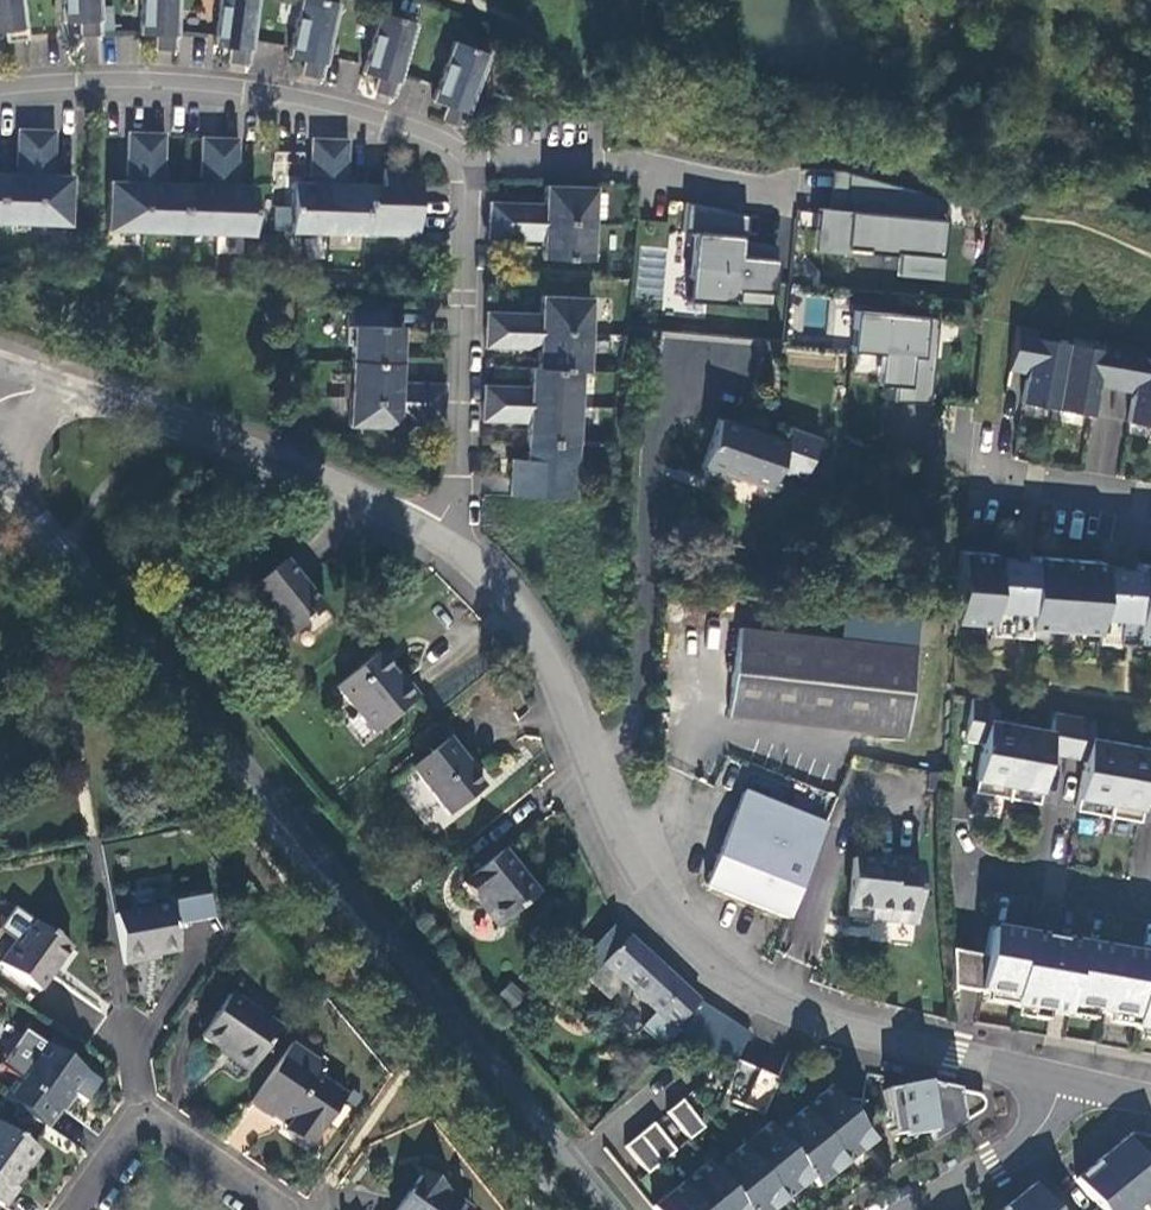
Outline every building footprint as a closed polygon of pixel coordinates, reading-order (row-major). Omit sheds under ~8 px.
[(22,0),(0,0),(0,27),(4,26),(5,37),(25,36),(22,0)] [(64,22),(81,21),(81,36),(102,35),(100,0),(63,0),(64,22)] [(143,35),(160,36),(160,50),(180,51),(181,0),(144,0),(143,35)] [(220,45),(237,47),(234,62),(255,64),(262,0),(225,0),(220,45)] [(332,0),(305,0),(292,56),(309,59),(306,74),(326,78),(342,2),(332,0)] [(421,24),(385,13),(367,74),(383,79),(379,92),(398,98),(421,24)] [(494,56),(459,43),(438,102),(453,108),(448,121),(467,128),(494,56)] [(0,175),(0,225),(34,225),(37,131),(19,130),(18,175),(0,175)] [(56,131),(37,131),(34,225),(71,226),(72,177),(54,176),(56,131)] [(142,231),(148,132),(129,131),(126,180),(108,180),(106,229),(142,231)] [(165,133),(148,132),(142,231),(178,233),(181,184),(163,182),(165,133)] [(200,184),(181,184),(178,233),(215,235),(220,139),(202,138),(200,184)] [(239,140),(220,139),(215,235),(251,237),(254,187),(236,186),(239,140)] [(309,187),(291,187),(290,237),(327,237),(327,143),(309,143),(309,187)] [(346,143),(327,143),(327,237),(363,237),(364,187),(345,188),(346,143)] [(383,188),(364,187),(363,237),(418,238),(419,172),(383,172),(383,188)] [(489,203),(488,221),(591,224),(593,187),(543,186),(542,204),(489,203)] [(945,279),(948,217),(891,214),(893,189),(835,186),(833,209),(819,208),(817,250),(900,255),(899,276),(945,279)] [(697,230),(691,297),(737,301),(739,286),(775,289),(779,244),(750,242),(753,212),(686,206),(684,228),(697,230)] [(591,259),(591,224),(488,221),(488,240),(542,241),(541,259),(591,259)] [(540,314),(487,314),(486,331),(590,333),(590,297),(541,297),(540,314)] [(353,364),(403,365),(404,329),(390,329),(391,310),(348,309),(347,347),(354,347),(353,364)] [(891,355),(885,397),(930,403),(941,320),(858,309),(853,350),(891,355)] [(1019,402),(1054,408),(1065,343),(1031,337),(1033,328),(1013,325),(1006,369),(1024,372),(1019,402)] [(531,369),(589,370),(590,333),(486,331),(486,349),(539,350),(539,369),(531,368),(531,369)] [(1054,408),(1087,414),(1092,385),(1112,388),(1119,343),(1099,340),(1098,349),(1065,343),(1054,408)] [(1136,356),(1137,346),(1119,343),(1112,388),(1127,391),(1123,420),(1150,426),(1150,358),(1136,356)] [(353,402),(447,404),(447,385),(403,384),(403,365),(353,364),(353,402)] [(589,371),(589,370),(531,369),(531,388),(485,387),(485,405),(580,406),(580,371),(589,371)] [(446,422),(447,404),(353,402),(352,429),(402,430),(402,421),(446,422)] [(580,406),(485,405),(485,423),(530,424),(529,442),(579,443),(580,406)] [(784,441),(718,418),(700,469),(723,477),(725,472),(770,487),(776,469),(803,478),(814,446),(823,449),(826,440),(789,428),(784,441)] [(579,443),(529,442),(529,461),(513,461),(513,495),(578,497),(579,443)] [(1135,566),(1135,570),(1099,567),(1099,562),(1028,556),(1028,561),(992,558),(993,553),(959,550),(954,622),(985,624),(984,634),(1015,636),(1016,625),(1024,626),(1092,632),(1091,641),(1122,644),(1122,633),(1131,634),(1150,636),(1150,567),(1135,566)] [(286,639),(323,610),(284,561),(243,594),(259,613),(263,610),(286,639)] [(1016,625),(1015,636),(1023,637),(1024,626),(1016,625)] [(915,646),(737,626),(726,716),(905,735),(915,646)] [(1122,633),(1122,644),(1130,645),(1131,634),(1122,633)] [(375,655),(335,688),(373,734),(416,700),(402,682),(399,684),(375,655)] [(972,792),(1006,799),(1019,725),(987,719),(990,702),(970,698),(963,739),(981,742),(972,792)] [(1019,725),(1006,799),(1036,804),(1045,755),(1065,758),(1072,717),(1051,713),(1048,731),(1019,725)] [(1072,717),(1065,758),(1082,761),(1073,811),(1107,818),(1120,744),(1088,738),(1091,721),(1072,717)] [(460,760),(462,759),(447,740),(412,769),(450,816),(483,789),(460,760)] [(1107,818),(1137,823),(1146,774),(1150,774),(1150,742),(1149,749),(1120,744),(1107,818)] [(705,886),(788,920),(825,826),(743,793),(705,886)] [(537,896),(501,852),(461,884),(475,902),(481,898),(502,924),(537,896)] [(854,859),(848,907),(872,910),(887,912),(886,923),(914,926),(921,866),(854,859)] [(169,905),(207,898),(206,889),(167,897),(169,905)] [(502,924),(481,898),(475,902),(497,929),(502,924)] [(124,965),(144,961),(143,958),(156,955),(177,952),(169,905),(114,915),(124,965)] [(871,921),(886,923),(887,912),(872,910),(871,921)] [(38,992),(68,948),(32,923),(17,945),(13,942),(0,961),(0,965),(38,992)] [(985,959),(951,953),(952,988),(1013,999),(1011,1008),(1047,1014),(1048,1005),(1067,1009),(1134,1021),(1132,1029),(1150,1033),(1150,958),(991,929),(985,959)] [(622,983),(602,965),(617,948),(603,935),(575,966),(609,997),(622,983)] [(626,938),(617,948),(602,965),(622,983),(672,1030),(711,1054),(735,1061),(747,1034),(697,1002),(626,938)] [(231,1058),(229,1060),(249,1073),(279,1029),(229,995),(201,1037),(231,1058)] [(1048,1005),(1047,1014),(1065,1018),(1067,1009),(1048,1005)] [(291,1045),(250,1103),(272,1118),(275,1113),(290,1123),(283,1132),(308,1149),(345,1096),(315,1075),(322,1066),(291,1045)] [(21,1081),(16,1078),(3,1097),(47,1128),(85,1072),(46,1046),(21,1081)] [(739,1106),(756,1071),(735,1061),(730,1072),(718,1096),(739,1106)] [(761,1116),(777,1080),(756,1071),(739,1106),(761,1116)] [(935,1131),(936,1139),(959,1124),(955,1091),(923,1084),(883,1090),(890,1137),(925,1131),(925,1132),(935,1131)] [(872,1143),(849,1114),(836,1099),(827,1088),(800,1110),(845,1165),(872,1143)] [(687,1141),(700,1130),(678,1103),(664,1114),(687,1141)] [(845,1165),(800,1110),(772,1133),(810,1180),(817,1188),(845,1165)] [(4,1206),(16,1188),(13,1186),(28,1164),(25,1162),(35,1148),(0,1124),(0,1204),(4,1206)] [(651,1125),(637,1136),(659,1164),(673,1153),(651,1125)] [(738,1148),(783,1203),(810,1180),(772,1133),(765,1125),(738,1148)] [(927,1144),(936,1139),(935,1131),(925,1132),(927,1144)] [(1139,1209),(1150,1209),(1150,1138),(1130,1134),(1097,1159),(1139,1209)] [(645,1175),(659,1164),(637,1136),(623,1148),(645,1175)] [(738,1148),(710,1170),(743,1209),(774,1209),(783,1203),(738,1148)] [(1077,1186),(1096,1209),(1094,1209),(1139,1209),(1097,1159),(1072,1180),(1077,1186)] [(705,1163),(678,1186),(697,1209),(743,1209),(710,1170),(705,1163)] [(439,1193),(442,1188),(422,1172),(396,1209),(464,1209),(439,1193)] [(678,1186),(650,1208),(651,1209),(697,1209),(678,1186)] [(1009,1209),(1050,1209),(1030,1186),(1005,1206),(1009,1209)] [(442,1188),(439,1193),(464,1209),(470,1209),(472,1208),(442,1188)]
